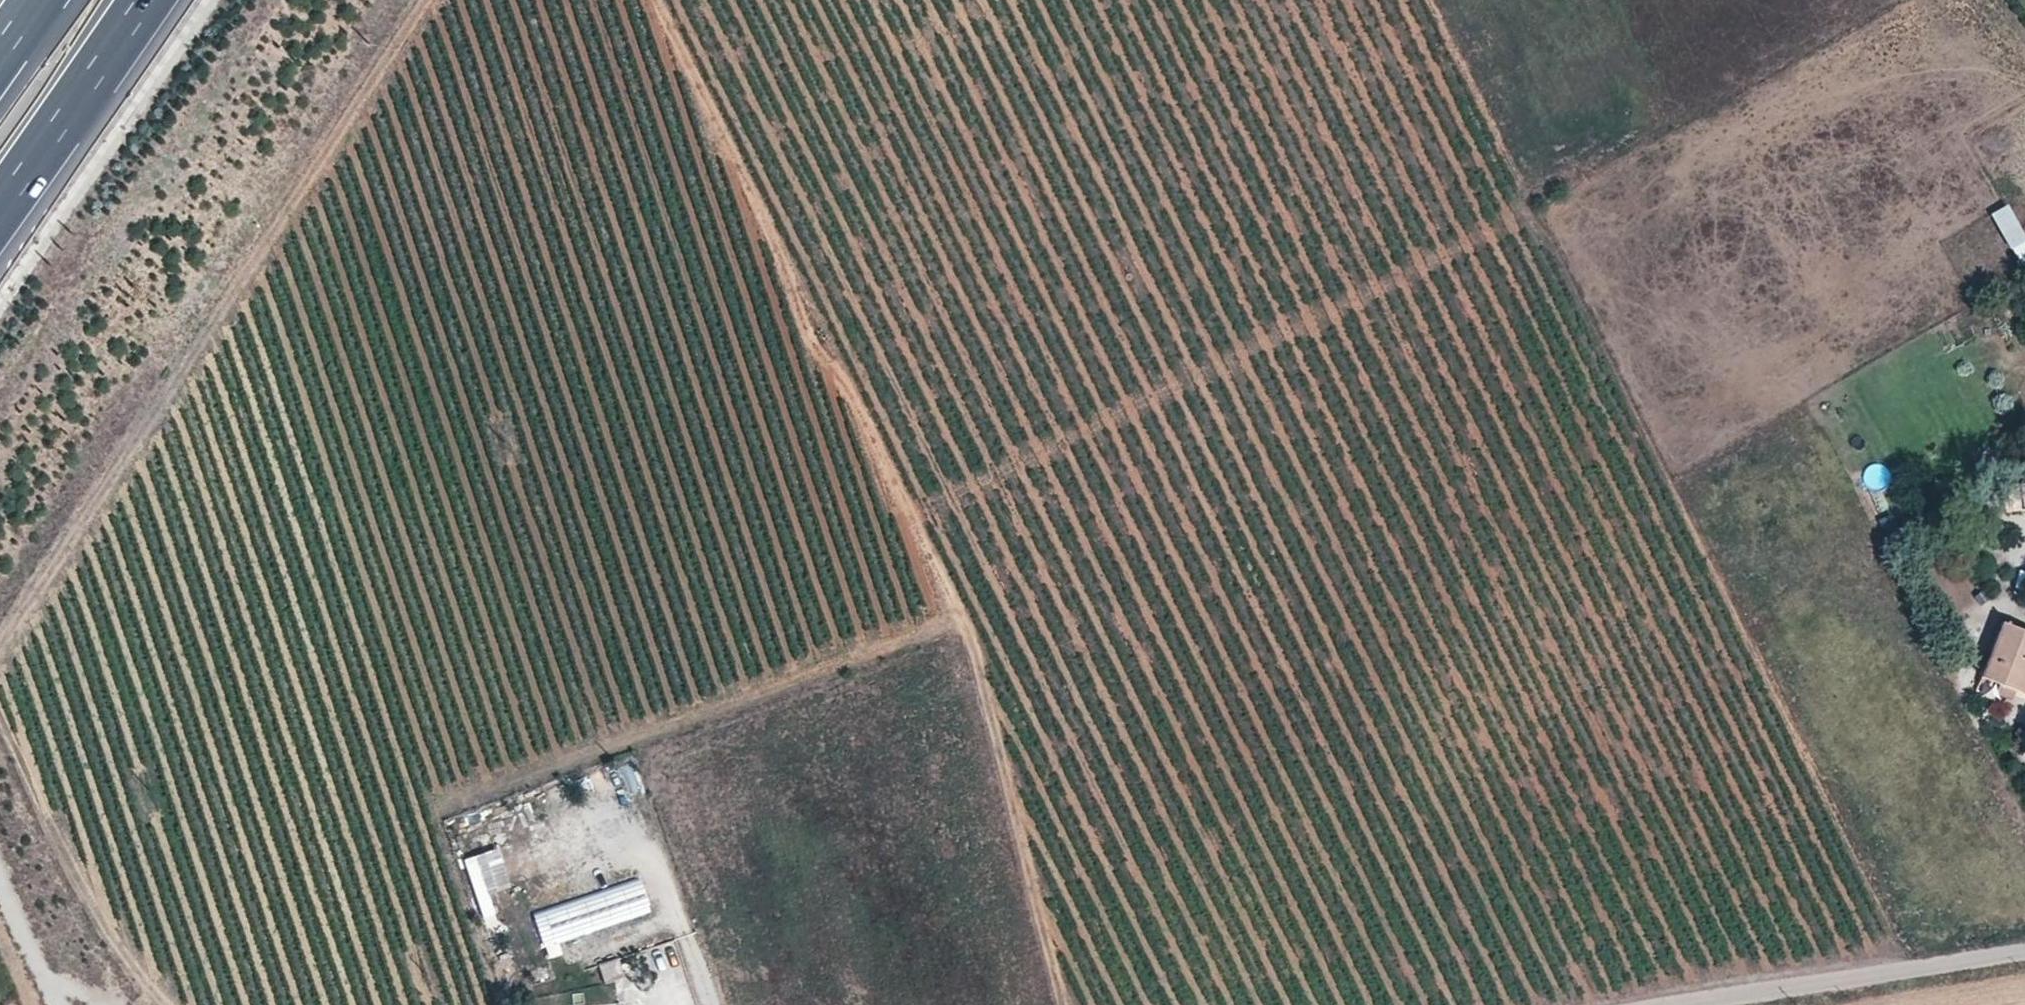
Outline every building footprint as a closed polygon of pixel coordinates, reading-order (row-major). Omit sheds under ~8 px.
[(2016,261),(2024,256),(2024,237),(2007,202),(1990,211),(2016,261)] [(1979,673),(2024,691),(2024,629),(2001,620),(1979,673)] [(541,945),(650,914),(640,879),(531,910),(541,945)]
